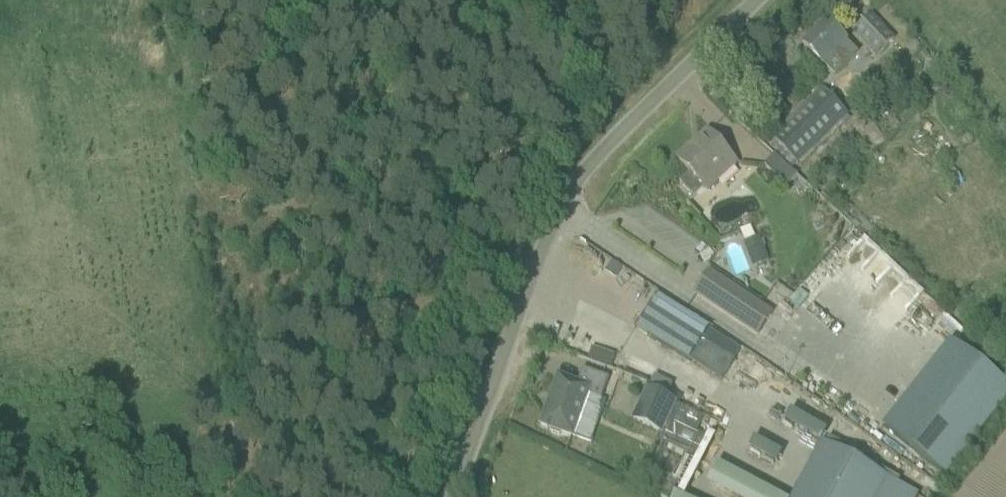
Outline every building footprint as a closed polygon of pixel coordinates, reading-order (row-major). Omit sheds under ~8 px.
[(872,15),(853,34),(875,58),(895,39),(872,15)] [(858,55),(845,41),(826,22),(804,43),(823,62),(821,64),(834,78),(858,55)] [(797,165),(847,117),(822,91),(772,138),(797,165)] [(679,183),(693,197),(694,198),(704,188),(707,191),(736,164),(707,133),(678,160),(690,173),(679,183)] [(788,185),(797,174),(774,155),(765,166),(788,185)] [(744,245),(753,269),(768,264),(759,239),(744,245)] [(611,264),(606,271),(615,277),(620,270),(611,264)] [(784,323),(772,315),(709,273),(695,293),(770,344),(784,323)] [(794,297),(788,304),(796,311),(807,299),(799,292),(794,297)] [(657,297),(637,329),(689,361),(702,341),(733,360),(740,348),(709,329),(657,297)] [(881,428),(944,478),(971,443),(1005,399),(1005,385),(950,341),(909,394),(881,428)] [(540,426),(549,429),(552,434),(559,436),(564,434),(572,437),(587,395),(601,400),(609,379),(582,369),(577,384),(558,378),(540,426)] [(677,405),(678,403),(648,389),(633,420),(663,433),(664,434),(677,405)] [(762,394),(755,411),(824,440),(829,428),(809,419),(815,406),(778,390),(775,399),(762,394)] [(664,434),(663,433),(659,441),(694,458),(703,437),(696,434),(703,419),(677,405),(664,434)] [(821,443),(793,496),(916,496),(918,493),(821,443)]
